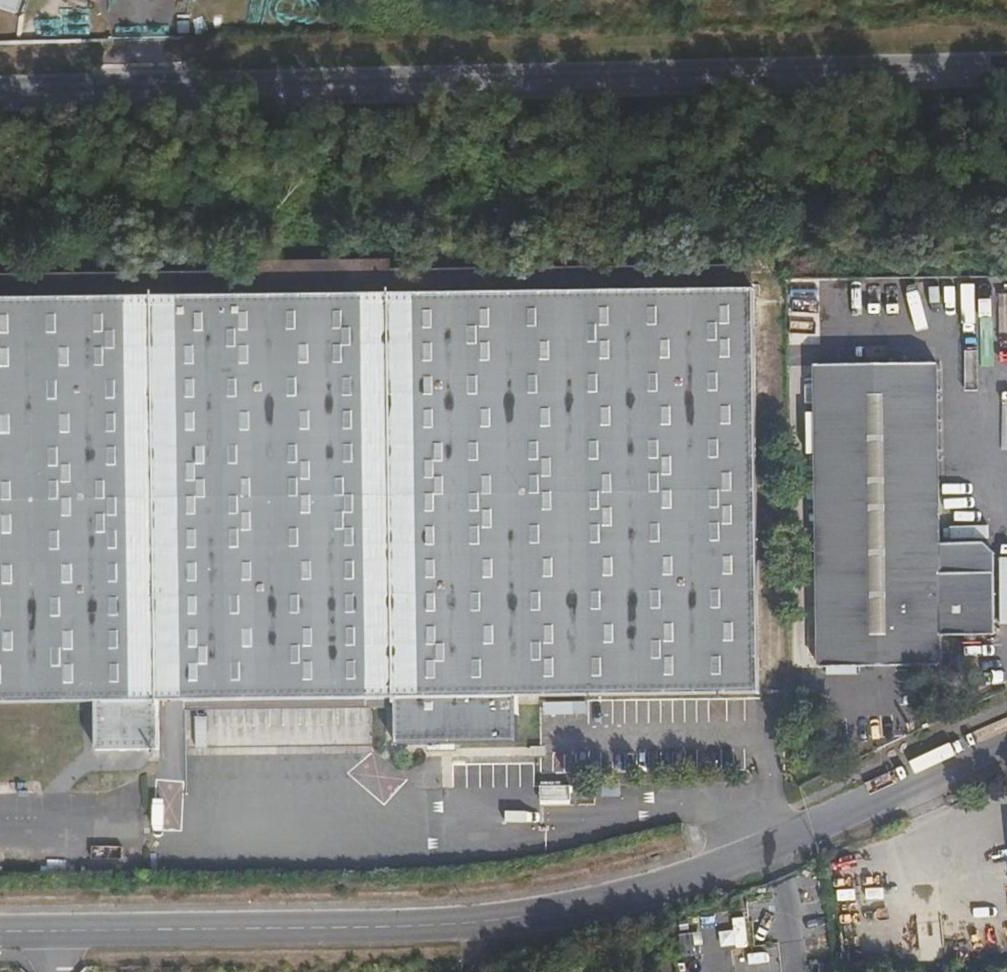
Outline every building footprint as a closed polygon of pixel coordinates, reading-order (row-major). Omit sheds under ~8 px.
[(21,11),(25,0),(0,0),(0,4),(21,11)] [(750,287),(750,263),(750,262),(0,270),(0,297),(750,287)] [(0,297),(0,701),(93,700),(94,750),(158,749),(158,710),(182,710),(182,700),(382,697),(383,706),(393,706),(393,744),(426,743),(459,742),(515,741),(516,695),(758,692),(754,287),(750,287),(0,297)] [(814,364),(861,363),(860,343),(814,344),(814,364)] [(936,363),(861,363),(814,364),(817,667),(939,666),(939,635),(993,634),(992,572),(938,572),(936,363)] [(182,700),(182,710),(383,706),(382,697),(182,700)] [(571,712),(570,701),(547,700),(548,713),(571,712)] [(74,730),(74,710),(44,712),(45,730),(74,730)] [(459,750),(459,742),(426,743),(425,751),(459,750)]
